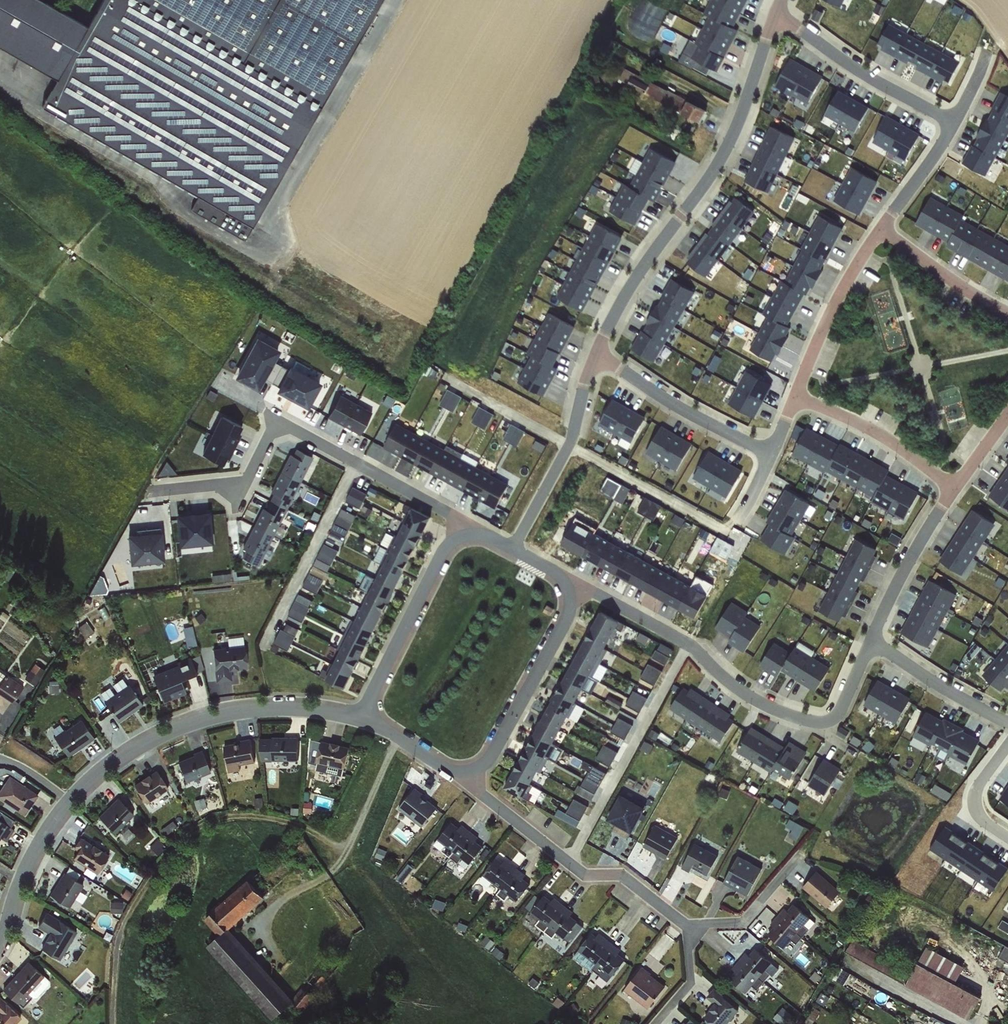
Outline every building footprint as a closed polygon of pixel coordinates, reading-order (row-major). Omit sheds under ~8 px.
[(60,78),(92,23),(52,0),(0,0),(0,44),(60,78)] [(92,23),(60,78),(44,105),(200,195),(196,208),(248,240),(381,0),(106,0),(92,23)] [(719,71),(751,0),(713,0),(707,14),(710,15),(698,41),(691,38),(681,61),(709,73),(711,67),(719,71)] [(640,27),(654,34),(667,8),(653,1),(640,27)] [(919,66),(918,68),(951,84),(964,60),(889,22),(878,45),(919,66)] [(776,86),(815,104),(828,75),(790,57),(776,86)] [(650,90),(653,77),(624,70),(621,83),(650,90)] [(967,163),(992,174),(1007,139),(1007,92),(1001,89),(967,163)] [(837,90),(826,116),(862,131),(873,105),(837,90)] [(690,100),(685,113),(706,121),(711,107),(690,100)] [(872,141),(911,159),(924,132),(885,113),(872,141)] [(760,143),(786,155),(795,137),(770,125),(760,143)] [(786,155),(760,143),(751,162),(776,174),(786,155)] [(643,162),(668,174),(674,162),(651,149),(643,162)] [(668,174),(643,162),(636,175),(660,188),(668,174)] [(776,174),(751,162),(743,179),(768,191),(776,174)] [(854,165),(836,199),(862,213),(881,179),(854,165)] [(630,187),(648,198),(653,201),(660,188),(636,175),(630,187)] [(616,197),(642,209),(648,198),(630,187),(623,184),(616,197)] [(736,194),(688,261),(709,276),(757,209),(736,194)] [(642,209),(616,197),(609,211),(633,224),(642,209)] [(932,232),(946,208),(929,198),(916,222),(932,232)] [(946,208),(932,232),(949,241),(961,219),(962,217),(946,208)] [(963,254),(976,228),(961,219),(949,241),(946,245),(963,254)] [(589,237),(614,249),(620,237),(596,224),(589,237)] [(979,263),(994,238),(976,228),(963,254),(979,263)] [(582,248),(607,261),(614,249),(589,237),(582,248)] [(1007,250),(1007,246),(994,238),(979,263),(996,273),(1007,250)] [(576,260),(600,274),(607,261),(582,248),(576,260)] [(996,273),(1007,279),(1007,250),(996,273)] [(569,273),(594,286),(600,274),(576,260),(569,273)] [(563,285),(587,298),(594,286),(569,273),(563,285)] [(658,360),(698,289),(673,275),(634,347),(658,360)] [(587,298),(563,285),(556,297),(581,310),(587,298)] [(543,328),(566,340),(573,326),(551,314),(543,328)] [(536,341),(559,353),(566,340),(543,328),(536,341)] [(266,389),(285,347),(260,336),(249,361),(244,359),(236,376),(266,389)] [(559,353),(536,341),(529,354),(532,355),(552,366),(559,353)] [(552,366),(532,355),(517,382),(541,395),(556,368),(552,366)] [(315,407),(326,380),(293,366),(282,393),(315,407)] [(737,386),(763,400),(771,385),(745,371),(737,386)] [(763,400),(737,386),(729,402),(755,416),(763,400)] [(449,388),(441,404),(456,411),(464,396),(449,388)] [(344,394),(331,417),(364,435),(376,412),(344,394)] [(615,432),(629,409),(621,404),(620,406),(611,401),(599,423),(615,432)] [(488,428),(495,412),(481,406),(473,421),(488,428)] [(629,409),(615,432),(632,441),(644,420),(635,415),(636,412),(629,409)] [(230,465),(248,424),(217,411),(200,452),(230,465)] [(513,423),(504,438),(519,446),(527,431),(513,423)] [(384,447),(400,456),(413,432),(397,424),(384,447)] [(661,462),(676,437),(661,428),(646,453),(661,462)] [(809,462),(822,438),(805,429),(792,452),(809,462)] [(400,456),(416,465),(429,441),(413,432),(400,456)] [(676,437),(661,462),(676,471),(691,446),(676,437)] [(822,438),(809,462),(825,470),(837,446),(822,438)] [(416,465),(432,474),(445,450),(429,441),(416,465)] [(272,548),(314,454),(292,444),(243,557),(261,565),(265,557),(271,559),(275,549),(272,548)] [(837,446),(825,470),(841,479),(855,454),(839,445),(837,446)] [(432,474),(448,482),(461,459),(445,450),(432,474)] [(709,485),(723,460),(709,451),(694,476),(709,485)] [(448,482),(464,491),(477,468),(479,462),(463,454),(461,459),(448,482)] [(855,454),(841,479),(858,489),(872,463),(855,454)] [(723,460),(709,485),(724,494),(739,469),(723,460)] [(872,463),(858,489),(873,497),(885,476),(888,472),(872,463)] [(464,491),(480,500),(493,477),(477,468),(464,491)] [(885,476),(873,497),(872,502),(887,510),(901,485),(885,476)] [(480,500),(495,509),(509,485),(493,477),(480,500)] [(999,500),(1007,505),(1007,480),(999,500)] [(616,498),(625,503),(632,488),(624,483),(616,498)] [(901,485),(887,510),(904,519),(917,494),(901,485)] [(795,535),(813,501),(787,487),(769,520),(771,521),(761,539),(789,553),(798,536),(795,535)] [(354,489),(347,504),(361,511),(368,496),(354,489)] [(640,513),(658,518),(663,503),(645,497),(640,513)] [(404,522),(422,533),(430,517),(406,505),(403,512),(408,515),(404,522)] [(975,507),(941,559),(965,574),(999,522),(975,507)] [(180,513),(181,545),(217,543),(215,511),(180,513)] [(339,518),(332,533),(347,540),(354,525),(339,518)] [(397,536),(415,547),(422,533),(404,522),(397,536)] [(168,561),(166,528),(132,530),(134,562),(168,561)] [(594,531),(581,554),(598,563),(610,540),(594,531)] [(387,550),(408,561),(415,547),(397,536),(395,535),(387,550)] [(719,536),(713,551),(729,558),(736,543),(719,536)] [(847,557),(870,568),(876,557),(873,555),(876,550),(855,539),(847,557)] [(610,540),(598,563),(614,572),(626,549),(610,540)] [(324,547),(318,561),(332,568),(339,554),(324,547)] [(626,549),(614,572),(630,581),(643,558),(626,549)] [(383,565),(401,575),(408,561),(387,550),(380,564),(383,565)] [(870,568),(847,557),(837,575),(858,585),(861,580),(864,581),(870,568)] [(643,558),(630,581),(646,590),(659,567),(643,558)] [(375,581),(393,591),(401,575),(383,565),(375,581)] [(659,567),(646,590),(662,599),(675,576),(659,567)] [(858,585),(837,575),(828,592),(852,605),(858,593),(855,591),(858,585)] [(310,576),(303,591),(318,597),(324,583),(310,576)] [(675,576),(662,599),(678,608),(691,584),(675,576)] [(928,578),(905,635),(935,646),(958,590),(928,578)] [(368,594),(387,604),(393,591),(375,581),(368,594)] [(852,605),(828,592),(819,610),(839,621),(842,616),(846,617),(852,605)] [(361,609),(379,619),(387,604),(368,594),(361,609)] [(715,629),(750,651),(765,626),(748,616),(751,611),(733,600),(715,629)] [(296,604),(289,619),(304,626),(310,611),(296,604)] [(355,620),(372,633),(379,619),(361,609),(355,620)] [(591,629),(609,640),(615,629),(621,632),(625,625),(600,612),(591,629)] [(343,636),(365,647),(372,633),(355,620),(352,618),(343,636)] [(194,625),(185,627),(190,646),(199,644),(194,625)] [(585,640),(604,648),(609,640),(591,629),(585,640)] [(282,632),(275,647),(289,654),(296,639),(282,632)] [(340,651),(358,662),(365,647),(343,636),(337,649),(340,651)] [(578,652),(600,664),(608,650),(604,648),(585,640),(578,652)] [(794,652),(775,641),(761,665),(781,677),(785,670),(821,691),(836,665),(818,655),(819,653),(800,642),(794,652)] [(661,646),(653,659),(667,668),(675,654),(661,646)] [(997,660),(1007,670),(1007,647),(997,660)] [(246,648),(214,651),(217,684),(234,683),(233,673),(248,671),(246,648)] [(333,665),(352,674),(358,662),(340,651),(333,665)] [(571,666),(589,676),(599,681),(607,668),(600,664),(578,652),(571,666)] [(200,657),(152,676),(164,706),(187,697),(181,682),(206,672),(200,657)] [(652,660),(649,665),(657,670),(660,665),(652,660)] [(1007,687),(1007,670),(997,660),(984,676),(1000,690),(1004,685),(1007,688),(1007,687)] [(28,679),(38,683),(45,667),(35,663),(28,679)] [(352,674),(333,665),(329,672),(323,669),(320,675),(345,688),(352,674)] [(564,680),(581,689),(589,676),(571,666),(564,680)] [(16,702),(27,684),(0,667),(0,692),(16,702)] [(642,681),(655,688),(663,675),(649,667),(642,681)] [(556,693),(574,703),(581,689),(564,680),(556,693)] [(881,715),(895,689),(879,680),(865,705),(881,715)] [(130,686),(105,704),(119,724),(145,706),(130,686)] [(687,719),(703,696),(691,688),(689,691),(684,688),(671,709),(687,719)] [(895,689),(881,715),(896,723),(910,698),(895,689)] [(549,707),(567,716),(574,703),(556,693),(549,707)] [(626,709),(640,716),(648,702),(634,695),(626,709)] [(703,696),(687,719),(703,730),(719,706),(703,696)] [(610,698),(607,704),(621,713),(625,707),(610,698)] [(719,706),(703,730),(720,742),(734,721),(729,717),(731,714),(719,706)] [(542,720),(560,729),(567,716),(549,707),(542,720)] [(933,743),(942,720),(927,712),(915,737),(931,745),(933,743)] [(612,735),(626,743),(634,729),(631,727),(633,722),(622,716),(612,735)] [(942,720),(933,743),(950,752),(963,731),(964,728),(944,718),(942,720)] [(535,733),(552,743),(560,729),(542,720),(535,733)] [(753,761),(768,737),(752,727),(737,751),(753,761)] [(88,731),(61,749),(69,760),(95,741),(88,731)] [(963,731),(950,752),(949,755),(966,764),(979,739),(963,731)] [(527,746),(547,759),(555,763),(563,750),(552,743),(535,733),(527,746)] [(773,768),(786,747),(768,737),(753,761),(771,772),(773,768)] [(252,741),(224,748),(231,776),(242,774),(241,769),(258,765),(252,741)] [(301,741),(261,741),(261,764),(301,764),(301,741)] [(786,747),(773,768),(790,779),(807,752),(790,741),(786,747)] [(352,750),(323,743),(318,766),(347,772),(352,750)] [(547,759),(527,746),(519,760),(537,770),(540,772),(547,759)] [(597,762),(611,770),(619,756),(605,748),(597,762)] [(204,753),(179,764),(188,786),(213,775),(204,753)] [(842,769),(824,759),(808,785),(826,796),(842,769)] [(511,772),(530,783),(537,770),(519,760),(511,772)] [(135,787),(147,806),(170,791),(159,772),(135,787)] [(530,783),(511,772),(503,786),(534,804),(542,791),(530,783)] [(582,790),(595,797),(603,783),(590,776),(582,790)] [(0,795),(0,801),(26,818),(40,797),(11,778),(0,795)] [(347,782),(334,779),(332,788),(345,791),(347,782)] [(625,787),(606,822),(616,827),(613,833),(629,842),(632,836),(635,837),(654,803),(625,787)] [(416,792),(399,814),(422,831),(438,809),(416,792)] [(118,799),(98,818),(116,836),(135,817),(118,799)] [(567,816),(581,824),(589,811),(575,803),(567,816)] [(1,850),(3,847),(6,848),(20,826),(6,817),(2,824),(0,823),(0,849),(1,850)] [(793,817),(788,825),(795,829),(791,835),(799,840),(807,825),(793,817)] [(484,850),(477,845),(480,841),(463,828),(460,831),(453,826),(439,843),(446,848),(443,853),(460,866),(463,862),(471,867),(484,850)] [(656,828),(644,850),(668,863),(680,841),(656,828)] [(80,852),(74,861),(98,876),(110,858),(80,839),(74,849),(80,852)] [(696,847),(683,871),(691,875),(692,872),(707,880),(719,859),(696,847)] [(728,884),(752,895),(766,866),(741,855),(728,884)] [(496,862),(484,879),(502,892),(498,898),(507,904),(511,898),(519,904),(531,887),(524,882),(527,878),(506,863),(505,865),(500,862),(498,864),(496,862)] [(818,874),(804,891),(833,916),(845,902),(839,898),(842,894),(818,874)] [(62,876),(49,898),(79,915),(91,893),(62,876)] [(250,882),(205,921),(221,938),(208,949),(274,1023),(295,1004),(231,932),(266,901),(250,882)] [(578,925),(571,920),(575,916),(556,901),(553,905),(545,899),(532,915),(541,923),(537,929),(554,942),(558,936),(565,941),(578,925)] [(121,905),(111,905),(111,916),(121,916),(121,905)] [(794,907),(768,936),(785,951),(791,944),(796,949),(810,933),(805,928),(811,921),(794,907)] [(41,949),(61,962),(79,935),(48,915),(40,929),(50,935),(41,949)] [(591,936),(578,952),(597,966),(593,972),(602,979),(606,973),(613,979),(626,962),(619,957),(622,953),(600,937),(597,940),(591,936)] [(488,939),(482,947),(491,953),(497,945),(488,939)] [(841,940),(836,946),(842,951),(847,945),(841,940)] [(853,941),(848,952),(894,974),(899,963),(853,941)] [(929,945),(909,986),(973,1018),(984,995),(959,982),(968,965),(929,945)] [(499,948),(493,957),(501,963),(508,955),(499,948)] [(757,952),(730,981),(746,996),(753,988),(758,992),(771,977),(767,973),(773,966),(757,952)] [(30,966),(11,985),(35,1007),(53,987),(30,966)] [(837,967),(829,978),(846,989),(853,977),(837,967)] [(643,970),(625,993),(649,1012),(667,989),(643,970)] [(811,981),(817,987),(823,980),(817,974),(811,981)] [(535,980),(529,987),(537,994),(543,986),(535,980)] [(711,1023),(730,1023),(740,1013),(716,991),(708,999),(716,1007),(705,1018),(711,1023)] [(23,1020),(0,999),(0,1023),(19,1023),(23,1020)] [(560,999),(554,1006),(560,1012),(567,1004),(560,999)]
